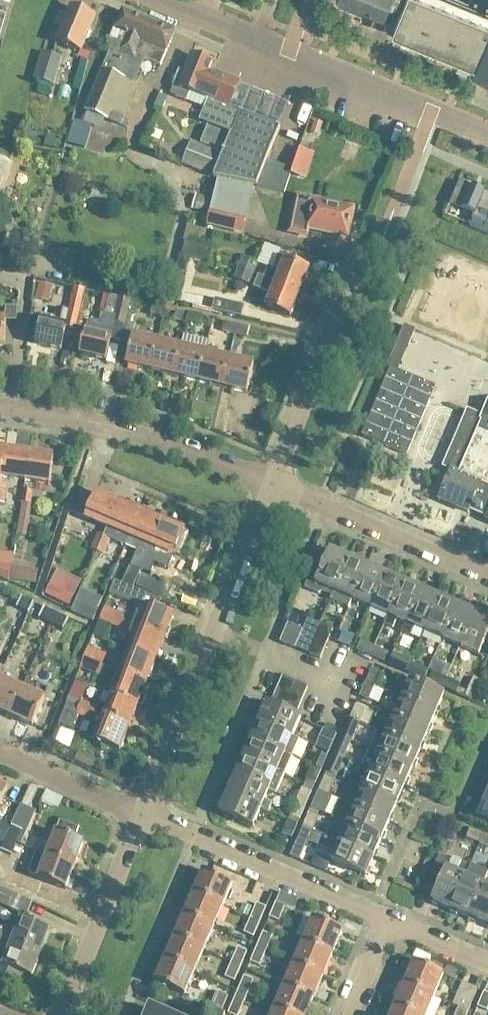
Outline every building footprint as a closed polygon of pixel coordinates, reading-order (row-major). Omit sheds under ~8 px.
[(382,14),(385,6),(398,12),(393,25),(470,57),(469,61),(487,69),(487,0),(348,0),(382,14)] [(81,50),(95,16),(70,6),(56,39),(81,50)] [(134,60),(150,22),(121,10),(106,47),(110,49),(134,60)] [(162,60),(174,32),(150,22),(134,60),(141,63),(145,65),(147,60),(160,65),(162,60)] [(141,63),(134,60),(110,49),(105,60),(101,69),(133,82),(141,63)] [(62,56),(61,56),(42,51),(34,79),(54,85),(62,56)] [(255,185),(280,127),(230,105),(240,82),(213,71),(216,64),(190,54),(183,73),(178,71),(169,94),(186,101),(190,91),(208,98),(199,120),(230,133),(229,135),(207,126),(200,144),(222,152),(212,176),(255,185)] [(89,57),(81,55),(75,77),(83,80),(89,57)] [(117,123),(133,84),(134,82),(133,82),(101,69),(85,110),(117,123)] [(191,140),(181,164),(211,176),(221,152),(191,140)] [(11,163),(0,160),(0,200),(11,163)] [(487,217),(487,193),(459,181),(449,204),(473,214),(469,226),(473,227),(482,231),(487,217)] [(199,195),(194,211),(206,214),(210,199),(199,195)] [(296,197),(289,232),(305,235),(307,227),(347,235),(353,208),(348,207),(296,197)] [(242,231),(245,216),(210,208),(206,225),(241,233),(242,231)] [(208,260),(211,246),(184,240),(181,254),(208,260)] [(242,257),(238,268),(252,273),(256,263),(242,257)] [(299,293),(308,269),(278,257),(273,269),(267,267),(263,277),(258,275),(258,276),(299,293)] [(248,283),(252,273),(238,268),(234,278),(248,283)] [(290,316),(299,293),(258,276),(253,287),(270,294),(265,306),(290,316)] [(40,282),(35,299),(47,302),(52,285),(40,282)] [(41,313),(34,343),(60,349),(65,326),(73,328),(82,289),(73,287),(68,311),(56,308),(54,316),(41,313)] [(105,359),(110,337),(109,337),(113,321),(124,323),(129,299),(117,297),(112,321),(101,318),(98,334),(85,331),(80,354),(105,359)] [(241,315),(243,305),(242,305),(242,304),(240,304),(214,298),(212,309),(241,315)] [(161,318),(164,308),(151,305),(148,315),(161,318)] [(172,320),(185,323),(187,313),(174,310),(172,320)] [(200,316),(187,313),(185,323),(198,326),(200,316)] [(220,331),(233,334),(236,324),(223,321),(220,331)] [(248,327),(236,324),(233,334),(240,335),(246,337),(248,327)] [(408,346),(414,331),(415,329),(403,325),(401,329),(396,341),(408,346)] [(149,370),(156,341),(131,335),(124,364),(149,370)] [(173,376),(180,346),(156,341),(149,370),(173,376)] [(389,367),(360,434),(406,454),(435,386),(397,370),(408,346),(396,341),(386,365),(389,367)] [(197,381),(204,352),(180,346),(173,376),(197,381)] [(221,387),(228,357),(204,352),(197,381),(221,387)] [(246,392),(253,363),(228,357),(221,387),(240,391),(246,392)] [(483,416),(466,409),(442,467),(450,470),(438,500),(467,512),(471,505),(475,507),(474,510),(480,512),(482,507),(487,509),(487,403),(483,416)] [(28,453),(4,449),(0,475),(0,476),(24,479),(28,453)] [(48,483),(52,457),(28,453),(24,479),(48,483)] [(27,536),(32,504),(31,504),(33,491),(23,489),(19,511),(21,511),(17,535),(27,536)] [(107,527),(117,502),(94,493),(83,517),(107,527)] [(129,536),(139,512),(117,502),(107,527),(129,536)] [(152,546),(162,522),(139,512),(129,536),(140,541),(136,550),(140,552),(137,560),(149,565),(153,557),(147,555),(151,545),(152,546)] [(173,555),(183,531),(162,522),(152,546),(173,555)] [(96,533),(92,541),(105,546),(108,538),(96,533)] [(101,554),(105,546),(92,541),(89,549),(101,554)] [(333,593),(348,558),(347,557),(348,556),(343,553),(342,555),(329,550),(318,575),(311,572),(304,587),(319,593),(323,592),(324,589),(333,593)] [(351,600),(366,565),(365,565),(365,563),(361,561),(360,563),(348,558),(333,593),(351,600)] [(4,578),(9,569),(0,565),(0,576),(4,578)] [(369,608),(384,573),(383,573),(383,571),(379,569),(378,571),(366,565),(351,600),(369,608)] [(38,570),(12,566),(10,579),(36,584),(38,570)] [(387,616),(402,581),(401,581),(402,579),(397,577),(396,578),(384,573),(369,608),(387,616)] [(144,590),(149,577),(141,574),(136,587),(144,590)] [(45,594),(69,605),(75,592),(51,581),(45,594)] [(160,599),(113,581),(108,594),(145,608),(147,605),(156,609),(160,599)] [(405,623),(420,589),(419,588),(420,587),(415,585),(414,586),(402,581),(387,616),(383,625),(392,629),(396,620),(405,623)] [(81,589),(70,611),(92,621),(98,608),(82,601),(86,591),(81,589)] [(423,631),(438,596),(437,596),(438,594),(433,592),(432,594),(420,589),(405,623),(401,632),(410,636),(414,628),(423,631)] [(28,613),(34,602),(21,596),(16,608),(28,613)] [(441,639),(456,604),(455,604),(456,602),(451,600),(450,602),(438,596),(423,631),(441,639)] [(459,647),(474,612),(473,611),(474,610),(469,607),(468,609),(456,604),(441,639),(459,647)] [(162,639),(171,614),(156,609),(147,605),(145,608),(142,616),(133,612),(131,618),(128,625),(162,639)] [(38,618),(50,624),(56,612),(44,607),(38,618)] [(288,611),(284,621),(295,625),(297,620),(295,614),(288,611)] [(68,618),(56,612),(50,624),(63,630),(68,618)] [(110,624),(118,627),(123,615),(114,612),(110,624)] [(487,630),(487,616),(487,615),(486,617),(474,612),(459,647),(478,655),(487,630)] [(128,625),(131,618),(123,615),(118,627),(126,630),(128,625)] [(306,654),(319,624),(307,619),(301,631),(294,648),(306,654)] [(319,659),(331,629),(319,624),(306,654),(319,659)] [(153,661),(162,639),(128,625),(126,630),(125,634),(134,637),(128,651),(153,661)] [(294,648),(301,631),(287,625),(280,642),(294,648)] [(351,648),(355,639),(341,633),(337,642),(351,648)] [(373,647),(360,641),(356,650),(369,656),(373,647)] [(87,647),(83,658),(94,663),(97,656),(104,659),(106,654),(87,647)] [(383,662),(387,653),(373,647),(369,656),(383,662)] [(144,683),(153,661),(128,651),(120,674),(144,683)] [(83,658),(80,668),(98,675),(104,659),(97,656),(94,663),(83,658)] [(405,672),(409,663),(396,657),(392,666),(405,672)] [(423,669),(409,663),(405,672),(419,678),(423,669)] [(370,669),(364,683),(374,687),(380,673),(370,669)] [(441,688),(445,678),(432,672),(428,681),(441,688)] [(135,706),(144,683),(120,674),(111,696),(135,706)] [(292,737),(300,718),(294,716),(306,687),(282,676),(269,705),(265,703),(264,704),(263,703),(260,709),(262,710),(257,722),(292,737)] [(466,691),(457,687),(459,684),(445,678),(441,688),(471,700),(480,680),(476,678),(472,677),(466,691)] [(21,688),(0,678),(0,711),(9,715),(21,688)] [(438,707),(444,695),(409,680),(401,698),(435,713),(436,712),(438,713),(440,708),(438,707)] [(374,687),(364,683),(358,696),(368,700),(374,687)] [(31,725),(44,698),(21,688),(9,715),(31,725)] [(430,726),(435,713),(401,698),(393,695),(389,704),(396,708),(393,716),(428,731),(430,731),(432,726),(430,726)] [(126,728),(135,706),(111,696),(106,708),(97,704),(95,707),(93,714),(102,718),(126,728)] [(82,717),(87,704),(79,701),(76,707),(66,703),(58,723),(71,728),(77,715),(82,717)] [(93,714),(95,707),(87,704),(82,717),(90,720),(93,714)] [(358,723),(364,709),(355,705),(349,719),(358,723)] [(118,749),(126,728),(102,718),(93,714),(90,720),(91,720),(85,737),(118,749)] [(422,744),(428,731),(393,716),(385,734),(420,749),(422,750),(424,745),(422,744)] [(352,736),(358,723),(349,719),(343,732),(352,736)] [(299,740),(292,737),(257,722),(255,721),(252,727),(254,727),(249,740),(291,758),(299,740)] [(327,751),(335,734),(324,729),(317,747),(327,751)] [(420,749),(385,734),(377,731),(369,749),(412,767),(414,768),(416,763),(414,762),(420,749)] [(291,758),(249,740),(247,739),(244,745),(246,745),(241,757),(276,773),(283,776),(291,758)] [(342,758),(348,745),(339,741),(333,755),(342,758)] [(412,767),(369,749),(362,767),(363,767),(369,770),(404,785),(405,785),(406,786),(409,780),(407,780),(412,767)] [(74,760),(94,769),(98,760),(78,751),(74,760)] [(320,770),(326,757),(317,753),(311,766),(320,770)] [(337,772),(342,758),(333,755),(328,768),(337,772)] [(268,791),(276,773),(241,757),(241,758),(239,758),(236,763),(238,763),(233,775),(268,791)] [(314,784),(320,770),(311,766),(305,780),(314,784)] [(404,785),(369,770),(363,767),(355,785),(362,788),(397,803),(398,804),(401,799),(399,798),(404,785)] [(264,800),(268,791),(233,775),(233,776),(231,775),(228,781),(230,782),(225,793),(260,809),(268,812),(272,803),(264,800)] [(327,795),(333,781),(324,777),(318,791),(327,795)] [(391,816),(397,803),(362,788),(354,806),(389,821),(391,822),(393,817),(391,816)] [(304,806),(310,793),(301,789),(295,802),(304,806)] [(321,808),(327,795),(318,791),(312,804),(321,808)] [(44,793),(39,805),(57,813),(62,801),(44,793)] [(252,827),(260,809),(225,793),(225,794),(223,793),(221,798),(223,799),(217,812),(240,822),(252,827)] [(484,799),(482,798),(480,804),(482,804),(476,817),(487,822),(487,800),(484,799)] [(298,820),(304,806),(295,802),(289,816),(298,820)] [(389,821),(354,806),(345,803),(341,811),(350,815),(347,823),(339,820),(338,821),(381,840),(381,839),(383,840),(385,835),(383,834),(389,821)] [(10,825),(22,830),(27,833),(36,811),(21,804),(10,825)] [(311,831),(317,817),(308,813),(302,827),(311,831)] [(82,841),(75,839),(79,828),(59,820),(46,854),(73,865),(82,841)] [(10,825),(1,821),(0,823),(0,844),(2,845),(10,825)] [(290,838),(296,825),(287,821),(281,834),(290,838)] [(375,852),(381,840),(338,821),(335,828),(343,832),(339,840),(338,843),(373,858),(373,857),(375,858),(377,853),(375,852)] [(0,848),(0,850),(11,855),(22,830),(10,825),(2,845),(0,848)] [(305,844),(311,831),(302,827),(290,856),(297,859),(303,843),(305,844)] [(482,835),(469,829),(465,838),(478,844),(482,835)] [(338,843),(339,840),(325,834),(320,847),(334,853),(330,861),(367,877),(370,871),(368,870),(373,858),(338,843)] [(482,835),(478,844),(487,848),(487,837),(482,835)] [(73,865),(46,854),(36,851),(28,873),(37,876),(37,878),(64,888),(73,865)] [(449,910),(465,875),(470,864),(462,860),(457,872),(446,867),(450,860),(438,855),(427,881),(438,885),(431,902),(432,902),(431,904),(437,906),(437,905),(449,910)] [(221,905),(230,884),(231,884),(231,883),(201,870),(200,871),(201,871),(192,893),(221,905)] [(483,883),(487,873),(479,870),(475,880),(465,875),(449,910),(450,910),(450,912),(455,914),(456,913),(468,918),(483,883)] [(487,920),(487,885),(483,883),(468,918),(467,919),(473,922),(474,921),(485,926),(487,920)] [(7,907),(13,893),(0,888),(0,904),(7,907)] [(212,927),(220,907),(221,907),(222,905),(221,905),(192,893),(191,892),(191,894),(182,915),(212,927)] [(277,921),(284,906),(274,902),(268,917),(277,921)] [(258,922),(265,907),(255,903),(249,918),(258,922)] [(202,949),(211,929),(212,927),(182,915),(182,914),(181,916),(182,916),(173,937),(203,950),(203,949),(202,949)] [(252,936),(258,922),(249,918),(242,932),(252,936)] [(331,954),(331,953),(340,933),(341,933),(341,931),(311,918),(310,920),(311,920),(302,941),(331,954)] [(39,954),(48,930),(20,920),(11,942),(11,943),(39,954)] [(398,928),(396,936),(415,940),(417,932),(398,928)] [(264,951),(271,936),(261,932),(255,947),(264,951)] [(193,972),(193,971),(202,951),(203,950),(173,937),(172,936),(172,938),(164,959),(163,959),(193,972)] [(0,938),(0,948),(8,951),(3,964),(0,963),(0,977),(16,983),(20,972),(31,976),(39,954),(11,943),(11,942),(0,938)] [(322,975),(331,955),(332,954),(331,953),(331,954),(302,941),(301,940),(301,942),(293,963),(292,962),(291,963),(322,976),(323,975),(322,975)] [(239,966),(246,951),(236,947),(230,962),(239,966)] [(258,965),(264,951),(255,947),(249,961),(258,965)] [(183,993),(192,973),(193,973),(193,971),(193,972),(163,959),(164,959),(163,958),(162,960),(163,960),(154,981),(153,981),(183,994),(183,993)] [(432,996),(441,975),(442,975),(443,974),(412,961),(411,962),(412,963),(403,983),(402,983),(402,984),(433,997),(433,996),(432,996)] [(233,980),(239,966),(230,962),(224,976),(233,980)] [(312,998),(312,997),(321,977),(322,977),(322,976),(291,963),(291,964),(292,964),(283,985),(283,984),(282,985),(312,998)] [(245,995),(252,980),(243,976),(240,983),(236,991),(245,995)] [(467,1011),(476,989),(461,982),(451,1004),(457,1007),(467,1011)] [(431,998),(432,998),(433,997),(402,984),(402,985),(394,1005),(393,1005),(392,1006),(415,1014),(424,1014),(431,998)] [(312,999),(313,998),(312,997),(312,998),(282,985),(282,986),(274,1007),(273,1007),(292,1014),(305,1014),(312,999)] [(245,995),(236,991),(226,1014),(229,1014),(237,1014),(240,1008),(245,995)] [(220,1010),(226,996),(217,992),(211,1006),(220,1010)] [(487,1005),(487,994),(483,992),(476,1007),(485,1011),(487,1005)] [(392,1006),(392,1007),(393,1007),(390,1014),(415,1014),(392,1006)] [(273,1007),(274,1007),(273,1007),(272,1008),(273,1008),(270,1014),(292,1014),(273,1007)] [(467,1011),(457,1007),(453,1014),(465,1014),(467,1011)]
